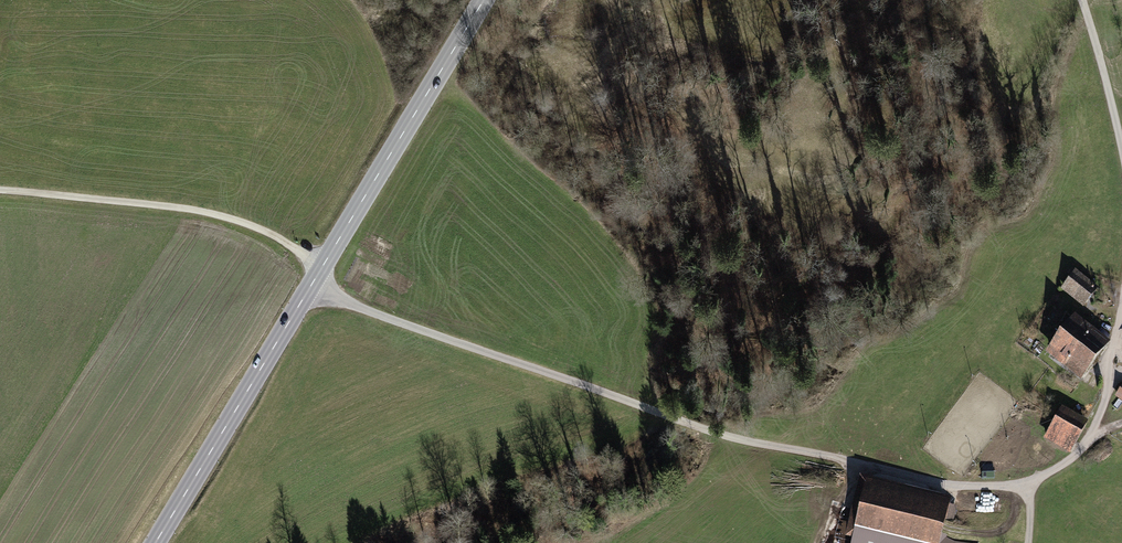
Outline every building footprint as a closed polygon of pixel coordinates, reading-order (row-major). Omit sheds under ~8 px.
[(1094,288),(1076,274),(1064,288),(1083,303),(1094,288)] [(1066,315),(1055,329),(1063,335),(1062,336),(1093,360),(1105,345),(1066,315)] [(1093,360),(1062,336),(1051,352),(1081,376),(1093,360)] [(1061,411),(1047,438),(1069,450),(1084,423),(1061,411)] [(854,542),(937,542),(939,533),(945,534),(948,521),(952,521),(954,509),(867,487),(854,542)]
